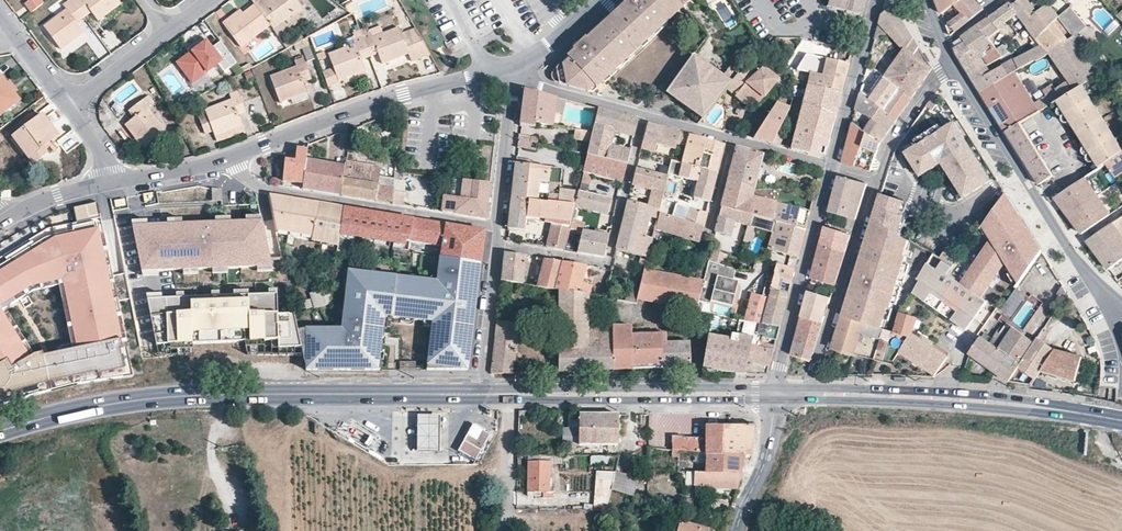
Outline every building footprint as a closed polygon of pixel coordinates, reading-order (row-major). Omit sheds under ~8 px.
[(32,12),(43,4),(39,0),(25,0),(23,1),(32,12)] [(79,12),(70,0),(63,6),(66,10),(43,27),(60,50),(83,32),(77,24),(72,17),(79,12)] [(70,0),(79,12),(86,6),(91,13),(97,22),(120,4),(117,0),(71,0),(70,0)] [(254,4),(254,5),(269,25),(272,29),(301,7),(299,4),(296,0),(269,0),(265,3),(262,0),(259,0),(254,4)] [(556,66),(558,83),(589,93),(682,7),(676,0),(629,0),(556,66)] [(827,7),(861,16),(866,0),(830,0),(827,7)] [(942,13),(954,4),(960,0),(937,0),(942,13)] [(974,0),(960,0),(954,4),(961,13),(946,25),(951,35),(983,9),(974,0)] [(1026,27),(1039,16),(1035,13),(1048,4),(1045,0),(1018,0),(1014,5),(1011,3),(972,29),(953,44),(959,57),(981,92),(1016,71),(1021,67),(1015,61),(989,75),(987,68),(1002,57),(990,36),(1017,16),(1026,27)] [(1073,9),(1083,0),(1065,0),(1073,9)] [(880,16),(876,39),(889,34),(903,49),(886,79),(901,88),(913,95),(932,68),(914,55),(919,47),(893,4),(880,16)] [(1050,51),(1074,37),(1048,4),(1035,13),(1039,16),(1026,27),(1032,33),(1030,40),(1039,42),(1043,47),(1015,61),(1021,67),(1050,51)] [(269,25),(254,5),(242,14),(232,22),(229,18),(223,23),(240,47),(269,25)] [(79,12),(84,19),(91,13),(86,6),(79,12)] [(272,29),(279,39),(288,32),(283,25),(303,10),(301,7),(272,29)] [(232,22),(242,14),(239,10),(229,18),(232,22)] [(541,11),(535,14),(542,26),(548,21),(541,11)] [(77,24),(84,19),(79,12),(72,17),(77,24)] [(380,27),(367,32),(368,34),(370,33),(372,38),(383,34),(380,27)] [(366,28),(359,30),(369,58),(378,54),(382,64),(408,55),(411,61),(430,54),(415,29),(401,34),(399,29),(383,34),(372,38),(370,33),(368,34),(367,32),(366,28)] [(361,61),(369,58),(359,30),(352,33),(355,39),(352,40),(354,45),(328,55),(333,68),(321,72),(327,88),(339,84),(338,81),(364,71),(361,61)] [(1069,80),(1079,87),(1099,75),(1074,37),(1050,51),(1069,80)] [(214,52),(217,49),(214,45),(210,47),(203,38),(196,43),(199,46),(189,54),(177,63),(192,83),(208,72),(221,62),(220,60),(214,52)] [(313,59),(305,39),(293,45),(296,51),(301,48),(306,61),(313,59)] [(199,46),(196,43),(186,50),(189,54),(199,46)] [(735,57),(721,78),(728,84),(725,89),(735,95),(745,81),(753,89),(768,72),(757,59),(763,53),(756,44),(745,54),(752,59),(744,67),(735,57)] [(220,60),(229,53),(223,45),(217,49),(214,52),(220,60)] [(807,85),(841,93),(849,65),(806,55),(796,71),(811,75),(807,85)] [(693,56),(665,92),(703,119),(725,89),(728,84),(721,78),(693,56)] [(418,60),(420,70),(431,68),(430,58),(418,60)] [(296,67),(284,72),(270,78),(279,102),(291,98),(306,92),(303,83),(301,79),(310,76),(304,59),(294,62),(296,67)] [(152,61),(145,65),(152,78),(161,74),(152,61)] [(223,70),(221,62),(208,72),(212,78),(223,70)] [(281,67),(284,72),(296,67),(294,62),(281,67)] [(1033,97),(1016,71),(981,92),(1006,133),(1021,123),(1060,101),(1079,87),(1069,80),(1055,87),(1053,82),(1041,89),(1044,94),(1033,97)] [(5,84),(0,77),(0,114),(16,102),(7,90),(9,88),(5,84)] [(9,80),(5,84),(9,88),(7,90),(16,102),(18,100),(14,94),(17,91),(9,80)] [(797,127),(828,137),(841,93),(807,85),(797,127)] [(897,118),(913,95),(901,88),(884,110),(897,118)] [(555,98),(524,89),(520,125),(533,126),(536,120),(553,125),(555,98)] [(1060,104),(1100,170),(1121,156),(1121,150),(1082,91),(1073,93),(1060,104)] [(213,132),(214,137),(241,126),(237,116),(236,112),(244,109),(238,92),(229,95),(231,100),(204,110),(206,115),(193,120),(199,136),(213,132)] [(308,99),(306,92),(291,98),(294,105),(308,99)] [(872,118),(879,107),(861,93),(856,112),(872,118)] [(781,95),(754,141),(763,145),(774,148),(793,99),(781,95)] [(133,117),(124,124),(142,147),(164,131),(146,108),(153,103),(148,96),(128,111),(133,117)] [(951,122),(935,97),(929,100),(922,106),(916,115),(930,138),(908,152),(921,176),(942,162),(964,197),(991,180),(961,133),(955,122),(951,122)] [(879,143),(897,118),(884,110),(879,107),(872,118),(863,132),(879,143)] [(633,137),(636,121),(598,110),(593,129),(590,141),(587,155),(625,164),(628,152),(608,145),(613,133),(633,137)] [(42,115),(13,137),(32,163),(46,152),(42,147),(57,136),(42,115)] [(1053,176),(1021,123),(1006,133),(1038,185),(1053,176)] [(676,144),(679,133),(648,124),(644,140),(669,148),(666,157),(673,159),(676,144)] [(863,132),(851,124),(841,163),(871,172),(879,143),(863,132)] [(241,126),(214,137),(217,143),(243,132),(241,126)] [(828,137),(797,127),(790,150),(824,158),(828,137)] [(590,141),(593,129),(587,128),(587,131),(574,129),(573,137),(590,141)] [(120,141),(130,136),(126,129),(117,134),(120,141)] [(682,165),(716,175),(723,146),(679,133),(676,144),(687,147),(682,165)] [(537,144),(531,142),(518,140),(517,148),(534,152),(537,144)] [(303,184),(307,161),(309,145),(297,149),(296,161),(286,160),(283,181),(303,184)] [(762,155),(735,150),(727,182),(754,190),(762,155)] [(625,164),(587,155),(582,173),(619,183),(625,164)] [(1081,234),(1110,214),(1116,207),(1099,184),(1117,178),(1121,175),(1121,156),(1100,170),(1055,198),(1081,234)] [(321,163),(307,161),(303,184),(303,188),(341,195),(345,167),(332,165),(331,170),(321,168),(321,163)] [(346,163),(345,167),(341,195),(391,203),(393,183),(389,182),(388,187),(375,185),(378,167),(346,163)] [(682,165),(675,163),(669,174),(692,181),(688,197),(710,203),(716,175),(682,165)] [(561,170),(512,165),(509,228),(521,230),(525,217),(551,221),(546,246),(565,251),(573,207),(576,192),(560,192),(561,170)] [(668,178),(635,169),(630,193),(649,199),(647,207),(660,209),(663,198),(668,178)] [(842,215),(856,219),(865,185),(839,177),(830,211),(842,215)] [(487,182),(463,180),(462,199),(453,198),(452,212),(485,218),(487,182)] [(754,190),(727,182),(721,208),(749,217),(770,221),(776,203),(751,198),(754,190)] [(579,184),(573,207),(614,216),(617,201),(586,193),(589,186),(579,184)] [(882,194),(880,193),(873,218),(898,233),(902,218),(898,216),(903,199),(882,194)] [(1021,218),(1006,194),(985,224),(996,242),(988,246),(961,284),(981,297),(1003,265),(1017,287),(1039,256),(1016,220),(1021,218)] [(344,207),(269,195),(276,229),(289,231),(289,225),(314,230),(314,236),(313,243),(338,248),(340,237),(344,207)] [(674,200),(663,198),(660,209),(659,213),(686,223),(690,210),(672,204),(674,200)] [(123,200),(113,201),(115,208),(124,206),(123,200)] [(627,202),(621,234),(652,239),(654,229),(659,213),(660,209),(647,207),(627,202)] [(776,203),(770,221),(774,222),(803,232),(808,212),(776,203)] [(438,224),(344,207),(340,237),(406,249),(409,242),(438,247),(441,251),(443,231),(438,230),(438,224)] [(749,217),(721,208),(714,232),(731,238),(734,224),(747,226),(749,217)] [(707,214),(690,210),(686,223),(701,228),(707,214)] [(659,213),(654,229),(699,242),(701,228),(686,223),(659,213)] [(844,252),(856,219),(842,215),(839,221),(843,225),(844,232),(825,229),(820,245),(844,252)] [(749,217),(747,226),(755,228),(771,233),(774,222),(770,221),(749,217)] [(873,218),(844,314),(883,329),(910,240),(898,233),(873,218)] [(1107,226),(1121,245),(1121,218),(1107,226)] [(146,226),(132,227),(141,272),(157,271),(183,270),(197,269),(212,269),(228,268),(257,267),(270,266),(262,221),(246,221),(230,222),(215,223),(181,224),(166,225),(146,226)] [(803,232),(774,222),(771,233),(770,238),(800,246),(803,232)] [(484,231),(438,224),(438,230),(443,231),(441,251),(434,250),(433,252),(430,252),(429,255),(438,257),(480,264),(484,231)] [(314,230),(289,225),(289,231),(314,236),(314,230)] [(755,228),(747,226),(743,241),(748,244),(751,235),(753,236),(755,228)] [(1089,241),(1110,268),(1121,259),(1121,245),(1107,226),(1089,241)] [(0,272),(0,280),(13,300),(33,289),(61,282),(75,346),(99,345),(121,337),(97,230),(54,239),(0,272)] [(609,236),(582,231),(577,252),(603,256),(609,236)] [(645,266),(652,239),(621,234),(616,249),(640,258),(639,263),(645,266)] [(920,235),(915,244),(932,254),(938,246),(920,235)] [(800,246),(770,238),(767,250),(798,259),(800,246)] [(844,252),(820,245),(809,284),(823,285),(824,281),(835,284),(844,252)] [(710,249),(707,260),(719,264),(722,253),(710,249)] [(525,257),(505,254),(501,282),(522,286),(525,257)] [(340,328),(305,329),(299,330),(302,346),(308,370),(378,369),(384,320),(430,324),(425,369),(468,368),(480,264),(438,257),(436,281),(348,269),(340,328)] [(695,280),(644,270),(638,299),(697,311),(699,300),(707,260),(701,257),(695,280)] [(554,290),(561,262),(544,260),(537,287),(554,290)] [(734,270),(719,264),(707,260),(699,300),(710,303),(713,299),(730,304),(736,281),(732,280),(734,270)] [(949,275),(955,266),(944,260),(937,269),(928,263),(918,280),(921,282),(913,295),(925,303),(931,293),(958,311),(952,321),(967,331),(986,304),(987,302),(981,297),(961,284),(949,275)] [(586,266),(561,262),(554,290),(589,296),(591,287),(582,284),(586,266)] [(741,320),(779,328),(794,269),(777,265),(773,280),(766,279),(760,296),(745,293),(742,299),(750,300),(741,320)] [(32,361),(12,330),(25,321),(13,300),(0,280),(0,383),(32,361)] [(330,286),(312,295),(316,308),(331,304),(333,285),(330,286)] [(1062,288),(1057,294),(1061,300),(1066,294),(1062,288)] [(808,291),(801,317),(823,323),(830,299),(808,291)] [(162,299),(147,300),(157,346),(191,344),(243,342),(278,340),(279,347),(302,346),(299,330),(298,327),(295,315),(278,315),(277,295),(269,295),(248,296),(233,297),(218,297),(211,298),(183,299),(176,299),(162,299)] [(883,329),(844,314),(832,350),(891,364),(899,352),(936,376),(949,355),(913,330),(915,319),(900,314),(895,333),(883,329)] [(823,323),(801,317),(791,354),(810,360),(823,323)] [(736,343),(707,337),(702,368),(746,374),(747,362),(769,367),(772,348),(758,346),(760,337),(774,340),(779,328),(741,320),(736,343)] [(515,376),(518,324),(494,323),(492,375),(515,376)] [(1033,343),(1006,324),(991,345),(982,338),(969,353),(1000,376),(1010,383),(1032,386),(1041,372),(1075,381),(1082,358),(1054,349),(1043,341),(1047,333),(1043,330),(1033,343)] [(121,343),(66,355),(72,387),(132,379),(126,350),(122,351),(121,343)] [(191,344),(157,346),(159,356),(194,354),(191,344)] [(806,376),(810,360),(791,354),(786,375),(806,376)] [(619,445),(619,415),(579,416),(579,430),(563,430),(563,446),(579,446),(580,446),(619,445)] [(439,417),(418,417),(418,436),(418,453),(439,452),(439,436),(439,417)] [(382,437),(352,419),(342,436),(372,454),(382,437)] [(490,435),(473,426),(458,451),(475,461),(490,435)] [(708,439),(671,436),(672,451),(696,453),(694,473),(685,473),(683,484),(735,490),(742,458),(750,458),(753,429),(708,428),(708,439)] [(550,456),(528,456),(528,492),(535,493),(535,497),(543,497),(543,499),(554,499),(554,478),(550,477),(550,456)] [(615,471),(595,473),(595,507),(608,507),(610,489),(634,496),(637,479),(615,471)]
